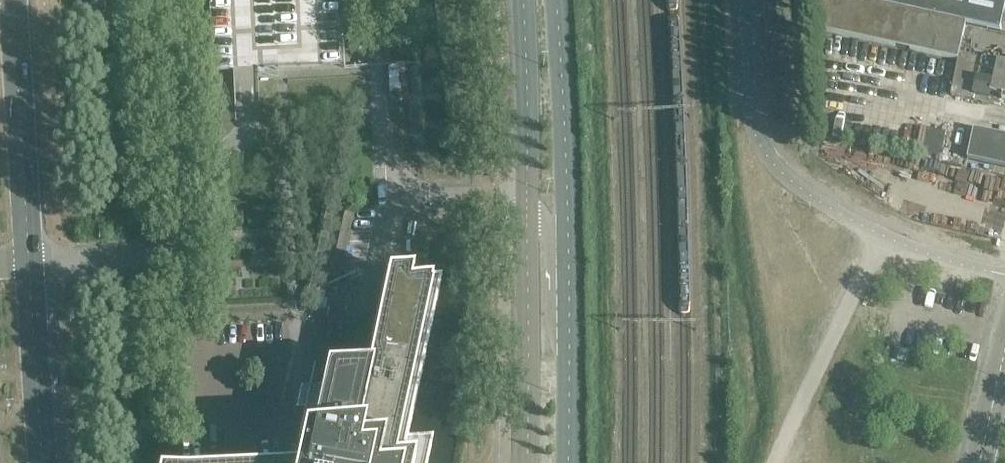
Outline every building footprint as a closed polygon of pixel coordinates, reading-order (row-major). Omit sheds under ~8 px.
[(215,10),(238,21),(240,44),(254,43),(256,39),(265,44),(274,24),(284,24),(287,25),(291,18),(314,28),(319,18),(330,23),(330,12),(341,11),(341,0),(328,0),(325,6),(328,8),(323,18),(309,11),(325,10),(312,3),(313,0),(215,0),(215,10)] [(959,61),(967,24),(871,3),(857,0),(816,0),(816,30),(959,61)] [(967,24),(1001,32),(1004,13),(1004,0),(871,0),(871,3),(967,24)] [(951,96),(1000,107),(1003,97),(1004,97),(1004,65),(960,55),(959,61),(951,96)] [(971,146),(968,159),(1004,167),(1004,137),(975,130),(971,146)] [(434,435),(408,437),(440,290),(410,291),(413,279),(387,281),(367,372),(326,374),(312,439),(303,440),(298,462),(428,462),(434,435)]
